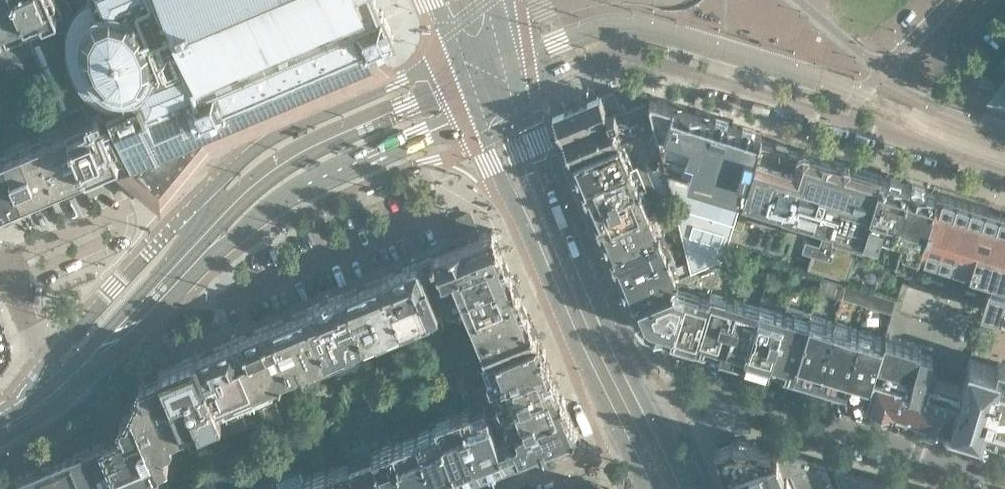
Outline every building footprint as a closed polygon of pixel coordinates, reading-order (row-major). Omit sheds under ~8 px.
[(68,0),(0,0),(0,32),(5,44),(22,37),(25,44),(42,37),(45,42),(63,34),(58,21),(74,14),(68,0)] [(387,22),(386,22),(376,0),(68,0),(75,16),(68,33),(68,61),(78,84),(97,105),(115,110),(119,120),(110,123),(119,143),(120,143),(121,142),(123,142),(124,142),(125,142),(127,143),(129,144),(130,145),(131,145),(131,146),(132,148),(133,149),(133,151),(133,152),(133,154),(132,156),(131,157),(131,158),(130,158),(129,159),(128,160),(127,160),(126,161),(125,161),(127,164),(121,167),(102,175),(133,201),(152,218),(184,179),(214,143),(393,67),(370,62),(397,51),(399,50),(387,22)] [(1001,91),(996,89),(992,94),(1004,98),(1004,86),(1001,91)] [(632,134),(655,124),(651,105),(644,108),(643,105),(636,108),(637,111),(634,112),(634,111),(625,115),(614,88),(600,94),(552,114),(558,129),(565,145),(571,160),(572,160),(633,134),(632,134)] [(706,263),(727,254),(729,245),(727,244),(744,191),(760,137),(762,131),(649,97),(649,98),(651,105),(655,124),(661,150),(689,269),(688,271),(706,263)] [(120,143),(119,143),(110,123),(108,124),(102,110),(86,117),(88,121),(86,122),(87,123),(69,131),(88,176),(125,161),(126,161),(127,160),(128,160),(129,159),(130,158),(131,158),(131,157),(132,156),(133,154),(133,152),(133,151),(133,149),(132,148),(131,146),(131,145),(130,145),(129,144),(127,143),(125,142),(124,142),(123,142),(121,142),(120,143)] [(626,153),(640,148),(644,157),(661,150),(655,124),(632,134),(633,134),(572,160),(582,183),(630,163),(626,153)] [(88,176),(69,131),(36,145),(55,190),(88,176)] [(861,234),(880,173),(850,164),(800,148),(800,149),(760,137),(744,191),(783,203),(783,205),(835,221),(834,225),(861,234)] [(55,190),(36,145),(3,158),(23,204),(55,190)] [(3,158),(0,160),(0,214),(8,210),(23,204),(3,158)] [(639,186),(630,163),(582,183),(581,183),(582,185),(583,184),(592,206),(639,186)] [(871,258),(881,228),(892,231),(908,181),(880,173),(861,234),(855,253),(856,254),(848,280),(872,288),(873,288),(879,270),(866,267),(869,257),(871,258)] [(911,270),(936,190),(908,181),(892,231),(906,235),(897,265),(911,270)] [(649,209),(639,186),(592,206),(601,228),(600,228),(601,229),(602,229),(649,209)] [(936,190),(911,270),(912,270),(909,279),(940,289),(950,258),(1004,274),(1004,211),(936,190)] [(658,231),(649,209),(602,229),(611,251),(658,231)] [(477,225),(471,210),(456,216),(462,231),(477,225)] [(520,292),(510,270),(502,250),(497,239),(492,228),(441,249),(441,250),(418,260),(437,308),(439,311),(460,317),(468,314),(519,293),(520,292)] [(667,253),(658,231),(611,251),(610,251),(619,273),(667,253)] [(677,277),(667,253),(619,273),(629,297),(672,280),(677,277)] [(437,308),(418,260),(381,275),(405,335),(421,328),(419,322),(430,317),(428,312),(437,308)] [(843,294),(848,280),(823,273),(818,287),(843,294)] [(405,335),(381,275),(344,291),(363,339),(373,335),(375,340),(386,336),(389,342),(405,335)] [(670,333),(682,292),(676,290),(672,280),(629,297),(638,320),(645,326),(643,333),(645,338),(660,343),(664,332),(670,333)] [(868,302),(872,288),(848,280),(843,294),(868,302)] [(694,341),(706,302),(710,291),(699,288),(696,296),(682,292),(670,333),(671,334),(666,349),(684,355),(689,339),(694,341)] [(895,295),(873,288),(872,288),(868,302),(891,309),(895,295)] [(363,339),(344,291),(306,307),(331,366),(347,359),(345,353),(356,349),(354,343),(363,339)] [(719,348),(736,294),(725,291),(724,295),(710,291),(706,302),(694,341),(718,349),(719,348)] [(476,333),(528,312),(519,293),(468,314),(476,333)] [(743,356),(758,306),(744,302),(746,297),(736,294),(719,348),(743,356)] [(768,363),(785,309),(774,305),(773,311),(758,306),(743,356),(768,363)] [(331,366),(306,307),(269,322),(289,370),(299,366),(301,371),(312,367),(314,373),(331,366)] [(792,371),(808,321),(793,317),(795,312),(785,309),(768,363),(792,371)] [(481,358),(538,335),(528,312),(476,333),(481,345),(467,351),(471,362),(481,358)] [(817,378),(835,319),(810,312),(808,321),(792,371),(817,378)] [(841,386),(860,327),(835,319),(817,378),(841,386)] [(289,370),(269,322),(232,338),(256,397),(273,390),(270,384),(282,380),(279,374),(289,370)] [(866,393),(884,334),(860,327),(841,386),(866,393)] [(963,377),(928,366),(934,347),(885,332),(884,334),(866,393),(951,419),(963,377)] [(490,382),(492,382),(548,359),(538,335),(481,358),(488,373),(486,373),(490,382)] [(256,397),(232,338),(195,353),(214,401),(226,431),(244,424),(237,405),(256,397)] [(467,351),(462,339),(450,344),(455,356),(467,351)] [(214,401),(195,353),(158,369),(160,373),(182,428),(189,445),(226,431),(214,401)] [(999,362),(998,366),(969,358),(963,377),(951,419),(979,428),(980,423),(1004,431),(1004,363),(999,362)] [(557,382),(548,359),(492,382),(498,396),(496,397),(499,404),(503,403),(557,382)] [(182,428),(160,373),(145,379),(145,378),(141,380),(139,383),(140,387),(141,388),(140,390),(140,389),(137,395),(136,398),(135,398),(132,405),(156,468),(160,466),(168,463),(161,445),(169,442),(166,435),(182,428)] [(567,405),(557,382),(503,403),(499,404),(497,404),(494,405),(500,419),(504,418),(508,427),(567,405)] [(503,458),(492,433),(481,404),(467,410),(466,408),(458,411),(480,467),(503,458)] [(132,405),(131,405),(132,405),(131,408),(130,407),(127,413),(128,413),(127,415),(126,415),(124,416),(123,415),(119,421),(121,422),(121,424),(122,425),(124,430),(103,439),(103,440),(123,488),(125,488),(151,479),(155,488),(163,488),(168,487),(160,466),(156,468),(132,405)] [(503,458),(573,432),(576,425),(567,405),(508,427),(492,433),(503,458)] [(480,467),(458,411),(450,414),(450,416),(436,422),(438,427),(458,476),(480,467)] [(458,476),(438,427),(416,435),(435,484),(458,476)] [(416,435),(393,444),(411,488),(423,488),(435,484),(416,435)] [(724,469),(776,452),(775,449),(734,436),(714,444),(724,469)] [(103,440),(73,453),(86,488),(123,488),(103,440)] [(393,444),(371,453),(385,488),(411,488),(393,444)] [(825,464),(775,449),(776,452),(724,469),(732,488),(813,488),(831,483),(825,464)] [(73,453),(72,453),(39,467),(47,488),(86,488),(73,453)] [(371,453),(348,461),(359,488),(385,488),(371,453)] [(348,461),(326,470),(334,488),(359,488),(348,461)] [(39,467),(5,481),(8,488),(47,488),(39,467)] [(886,483),(833,467),(840,488),(884,488),(886,483)] [(326,470),(304,479),(308,488),(334,488),(326,470)] [(304,479),(279,488),(308,488),(304,479)]
